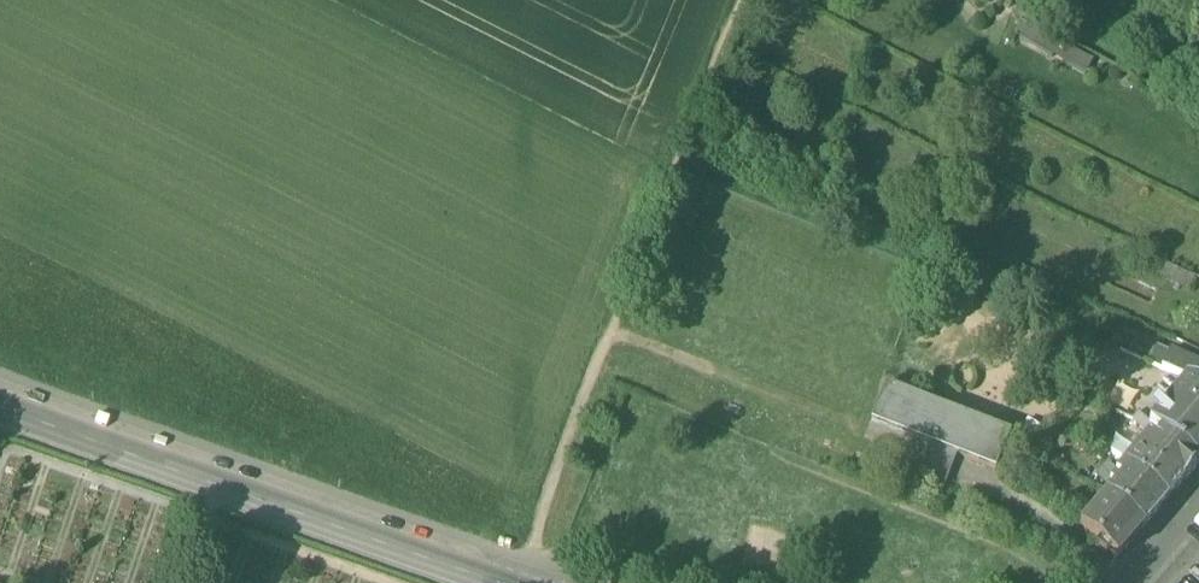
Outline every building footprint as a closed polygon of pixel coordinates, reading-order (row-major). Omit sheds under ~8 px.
[(1031,26),(1025,38),(1060,55),(1066,43),(1031,26)] [(1192,275),(1157,258),(1150,271),(1185,288),(1192,275)] [(1157,347),(1150,364),(1162,369),(1169,352),(1157,347)] [(1169,352),(1162,369),(1186,381),(1198,386),(1198,366),(1169,352)] [(1186,381),(1151,423),(1161,432),(1198,465),(1198,464),(1198,386),(1186,381)] [(1010,435),(886,386),(872,422),(932,445),(919,478),(944,488),(957,455),(996,471),(1010,435)] [(1161,432),(1155,440),(1150,435),(1124,465),(1131,470),(1167,501),(1198,465),(1161,432)] [(1167,501),(1131,470),(1108,496),(1144,528),(1167,501)] [(1144,528),(1108,496),(1080,528),(1117,559),(1144,528)]
